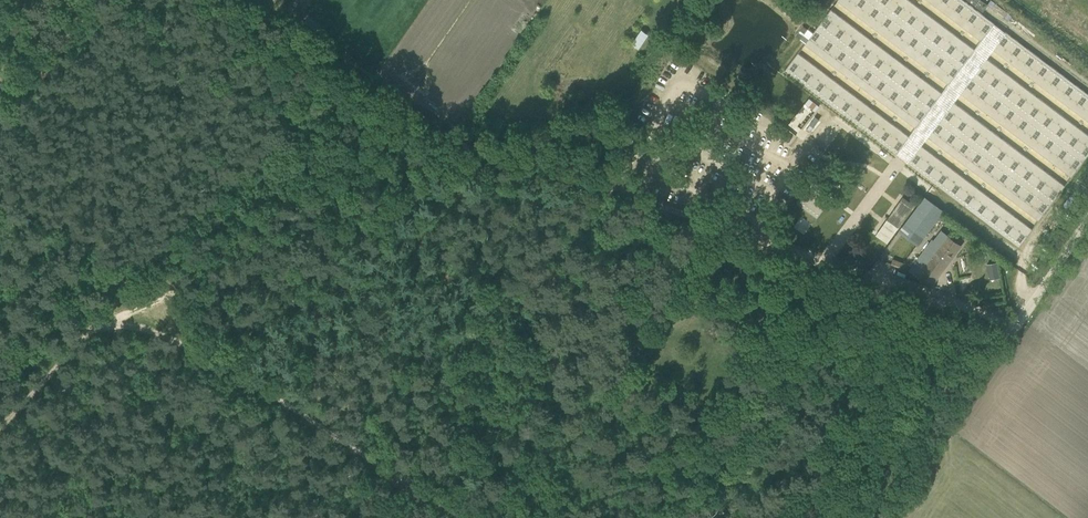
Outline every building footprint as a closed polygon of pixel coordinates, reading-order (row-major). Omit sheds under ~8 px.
[(836,1),(948,85),(962,67),(872,0),(837,0),(836,1)] [(962,67),(975,50),(909,0),(872,0),(962,67)] [(982,41),(995,23),(964,0),(927,0),(982,41)] [(829,10),(816,27),(928,112),(941,94),(829,10)] [(816,27),(803,45),(915,129),(928,112),(816,27)] [(992,49),(1087,122),(1087,94),(1005,31),(992,49)] [(796,54),(783,72),(895,156),(908,138),(796,54)] [(972,75),(1084,160),(1087,155),(1087,135),(985,58),(972,75)] [(972,75),(959,93),(1071,178),(1084,160),(972,75)] [(819,106),(809,98),(805,103),(815,111),(819,106)] [(952,102),(938,119),(1051,204),(1064,187),(952,102)] [(938,119),(925,137),(1037,222),(1051,204),(938,119)] [(918,146),(905,163),(1017,248),(1031,231),(918,146)] [(853,187),(890,214),(908,191),(871,163),(853,187)] [(809,185),(796,203),(817,218),(830,200),(809,185)] [(924,197),(909,216),(929,231),(943,211),(924,197)] [(887,218),(876,235),(888,244),(900,227),(887,218)] [(918,257),(909,270),(930,286),(961,245),(947,234),(939,244),(932,239),(922,252),(929,257),(925,262),(918,257)] [(892,259),(890,264),(902,268),(904,264),(892,259)] [(999,277),(996,262),(987,264),(990,279),(999,277)] [(691,322),(693,337),(703,336),(701,321),(691,322)]
